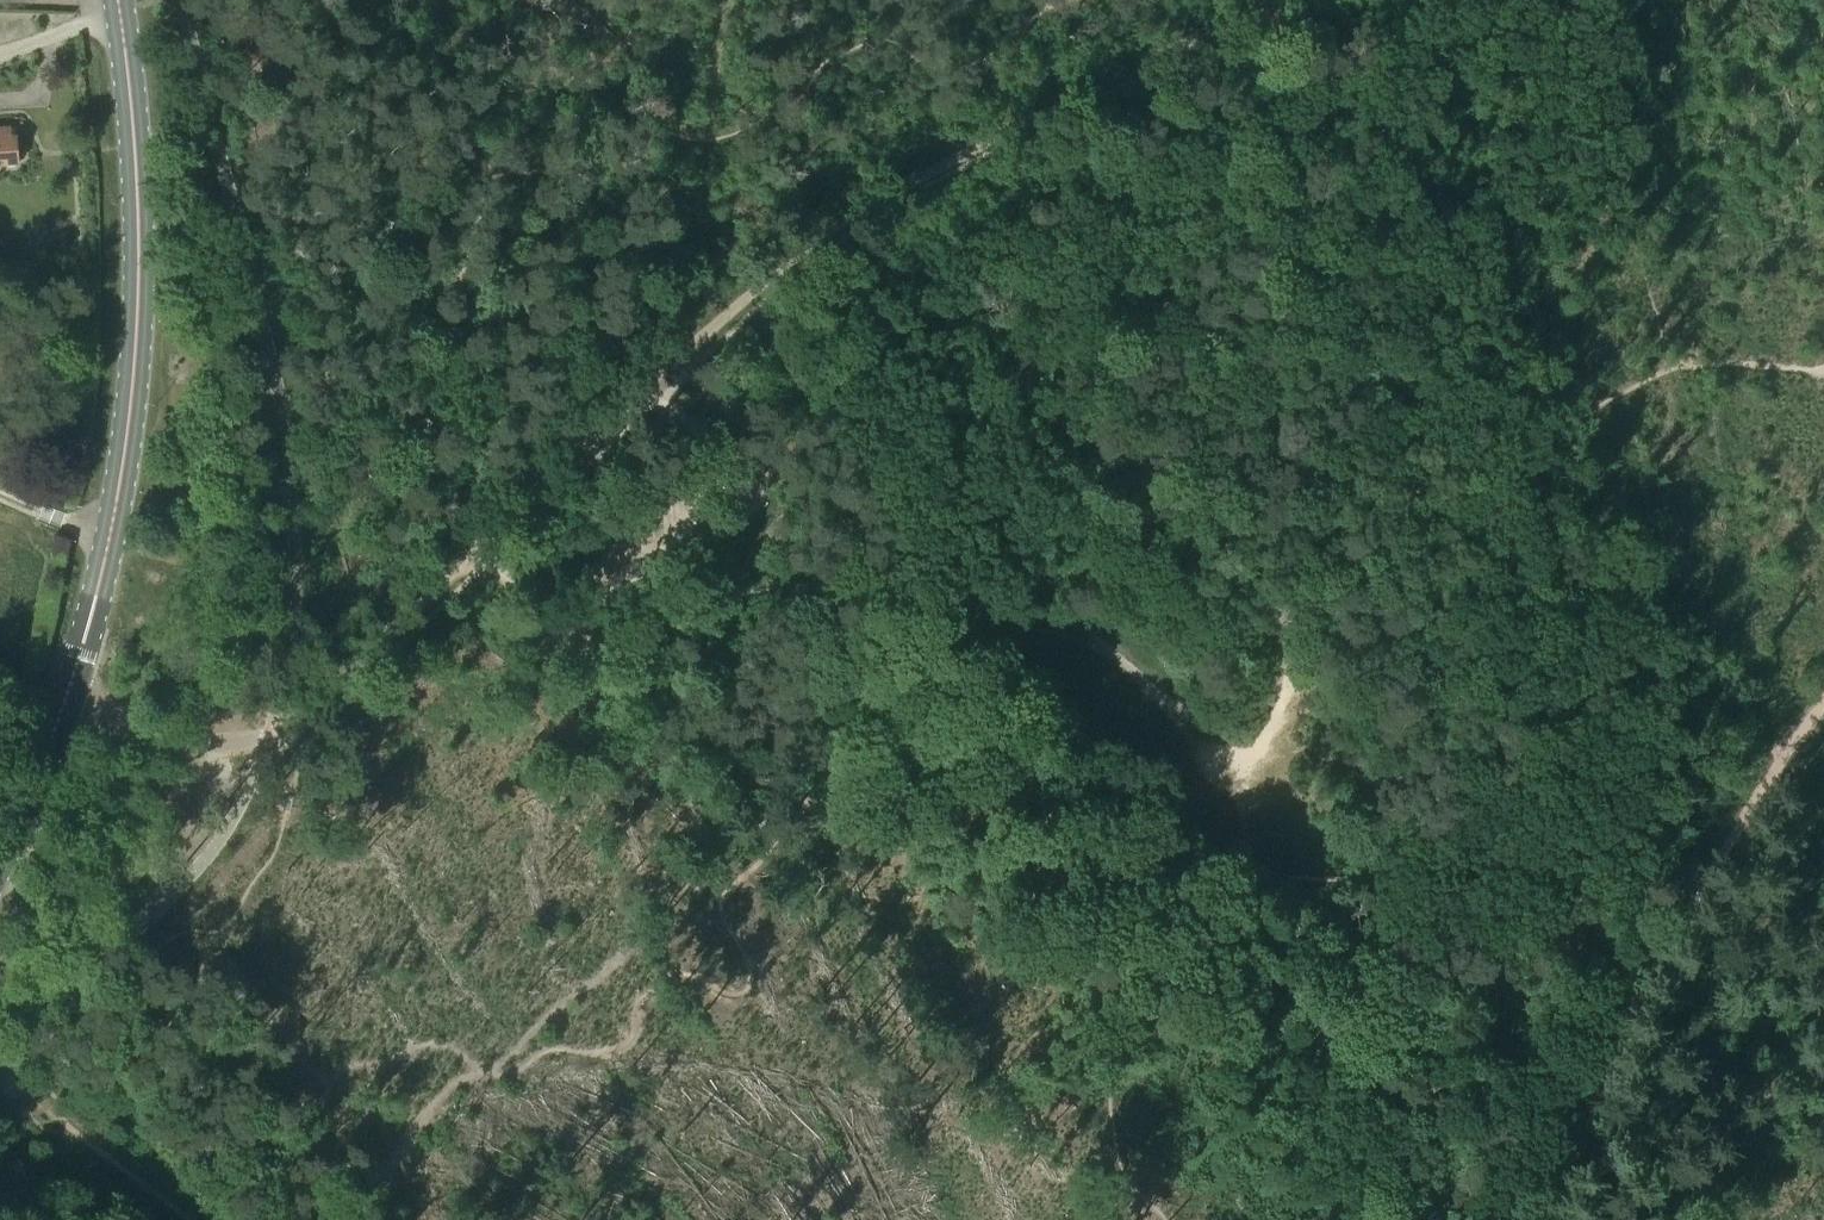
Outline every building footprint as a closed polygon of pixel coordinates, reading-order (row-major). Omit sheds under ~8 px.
[(17,162),(17,160),(22,156),(22,149),(16,146),(15,136),(5,137),(4,127),(0,127),(0,162),(17,162)]
